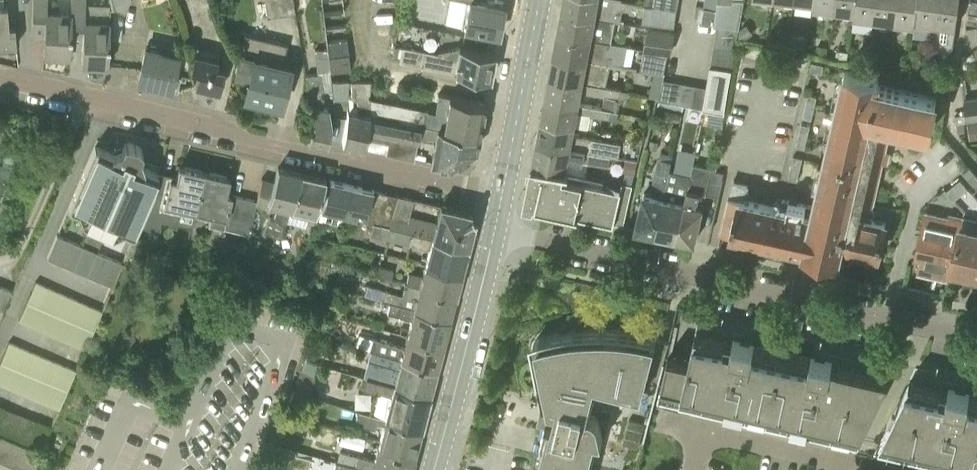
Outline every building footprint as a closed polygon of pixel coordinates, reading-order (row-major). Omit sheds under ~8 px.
[(70,44),(71,11),(46,10),(47,0),(32,0),(31,35),(44,36),(43,54),(56,54),(57,57),(65,57),(67,55),(70,55),(70,44)] [(70,44),(82,45),(81,63),(94,63),(95,66),(103,66),(105,64),(108,64),(110,20),(85,19),(86,0),(71,0),(71,11),(70,44)] [(114,7),(124,11),(129,0),(112,0),(114,7)] [(267,16),(295,11),(293,0),(264,0),(267,16)] [(327,50),(330,71),(355,70),(354,68),(346,0),(321,0),(327,50)] [(463,25),(463,26),(498,33),(503,5),(474,0),(465,0),(461,25),(463,25)] [(623,8),(626,9),(628,0),(564,0),(562,10),(596,17),(604,18),(605,18),(615,19),(620,20),(623,8)] [(654,6),(677,10),(679,0),(655,0),(654,4),(654,6)] [(716,7),(703,5),(703,6),(704,6),(702,21),(718,24),(738,28),(744,0),(717,0),(716,7)] [(813,4),(813,8),(834,11),(835,0),(814,0),(814,4),(813,4)] [(853,13),(854,13),(856,0),(835,0),(834,11),(853,13)] [(854,13),(853,13),(853,17),(874,20),(876,0),(856,0),(854,13)] [(894,22),(897,0),(876,0),(874,20),(894,22)] [(894,22),(915,25),(916,21),(915,21),(918,0),(897,0),(894,22)] [(915,21),(916,21),(935,24),(939,0),(918,0),(915,21)] [(935,24),(933,42),(936,42),(936,46),(937,47),(937,48),(939,49),(941,50),(942,51),(943,51),(945,50),(946,50),(947,49),(949,48),(949,47),(950,44),(953,45),(959,0),(939,0),(935,24)] [(968,16),(976,17),(976,0),(970,0),(968,16)] [(677,10),(654,6),(654,4),(646,3),(642,20),(674,26),(677,10)] [(0,5),(0,46),(16,44),(15,30),(9,30),(7,4),(0,5)] [(557,32),(611,42),(611,41),(613,29),(615,19),(605,18),(604,18),(596,17),(562,10),(557,32)] [(716,34),(737,38),(738,28),(718,24),(716,34)] [(752,32),(745,24),(741,28),(740,35),(747,36),(752,32)] [(645,48),(668,52),(670,52),(673,30),(649,25),(645,48)] [(624,65),(628,45),(611,41),(611,42),(557,32),(553,54),(610,65),(611,63),(624,65)] [(242,51),(241,51),(235,74),(249,77),(245,96),(280,104),(290,64),(283,62),(287,43),(245,33),(242,51)] [(714,45),(735,48),(737,38),(716,34),(714,45)] [(805,36),(790,35),(788,46),(804,48),(805,36)] [(176,88),(179,74),(176,73),(180,52),(146,44),(138,79),(176,88)] [(818,44),(815,53),(825,56),(828,46),(818,44)] [(220,51),(196,45),(190,67),(199,69),(195,84),(219,89),(225,66),(217,64),(220,51)] [(402,46),(399,60),(489,78),(494,53),(458,45),(458,46),(438,50),(437,52),(402,45),(402,46)] [(712,55),(733,59),(735,48),(714,45),(712,55)] [(643,55),(667,59),(668,52),(645,48),(643,55)] [(849,51),(840,49),(838,57),(847,59),(849,51)] [(318,72),(306,74),(311,119),(307,139),(327,143),(331,124),(329,106),(322,105),(321,90),(332,88),(331,81),(331,80),(330,71),(327,50),(315,51),(318,72)] [(606,86),(606,85),(610,65),(553,54),(549,75),(606,86)] [(667,59),(643,55),(640,69),(654,71),(664,73),(667,59)] [(710,66),(731,69),(733,59),(712,55),(710,66)] [(824,63),(812,60),(810,70),(822,72),(824,63)] [(727,90),(729,80),(731,69),(710,66),(708,76),(707,86),(696,84),(692,105),(724,112),(727,90)] [(919,69),(910,68),(909,75),(918,76),(919,69)] [(890,122),(929,131),(936,97),(877,83),(879,77),(845,70),(814,206),(783,198),(781,208),(745,199),(747,192),(749,186),(734,182),(735,180),(734,179),(722,230),(822,253),(821,259),(842,265),(846,247),(878,254),(886,222),(857,215),(860,201),(872,203),(890,122)] [(654,71),(652,81),(662,83),(663,78),(664,73),(654,71)] [(545,97),(580,103),(580,102),(582,92),(619,99),(621,88),(606,85),(606,86),(549,75),(545,97)] [(659,99),(670,101),(674,80),(663,78),(662,83),(659,99)] [(369,115),(370,97),(371,79),(369,79),(353,79),(351,79),(352,96),(357,97),(358,113),(349,111),(342,141),(364,146),(369,115)] [(348,80),(331,80),(331,81),(332,88),(333,98),(349,98),(348,80)] [(670,101),(681,103),(685,82),(674,80),(670,101)] [(681,103),(692,105),(696,84),(685,82),(681,103)] [(631,90),(621,88),(621,89),(619,99),(620,99),(621,99),(622,99),(622,98),(623,98),(624,98),(625,97),(626,97),(626,96),(627,96),(627,95),(628,95),(628,94),(629,94),(629,93),(630,92),(630,91),(631,90)] [(808,93),(803,116),(812,118),(817,95),(808,93)] [(445,111),(398,102),(395,119),(478,135),(485,102),(448,95),(445,111)] [(964,97),(966,111),(968,120),(976,118),(976,95),(964,97)] [(588,127),(590,115),(610,119),(612,109),(580,102),(580,103),(545,97),(541,117),(576,124),(575,125),(588,127)] [(617,110),(612,109),(610,119),(617,120),(619,111),(617,110)] [(957,121),(964,120),(968,120),(966,111),(954,113),(955,121),(957,121)] [(369,115),(364,146),(412,157),(417,135),(436,136),(430,161),(450,166),(476,148),(478,135),(395,119),(369,115)] [(541,117),(536,141),(611,156),(619,157),(622,143),(574,133),(575,125),(576,124),(541,117)] [(967,122),(970,138),(976,137),(976,121),(967,122)] [(801,122),(796,145),(805,147),(810,124),(801,122)] [(657,148),(659,140),(650,139),(648,146),(657,148)] [(111,152),(95,144),(65,214),(131,244),(140,224),(154,190),(158,174),(158,173),(145,167),(141,155),(144,149),(143,148),(143,147),(141,146),(139,145),(136,143),(133,142),(130,141),(129,141),(128,141),(127,141),(126,141),(123,147),(111,152)] [(532,163),(533,163),(567,171),(567,170),(586,175),(588,162),(609,166),(611,156),(536,141),(532,163)] [(654,232),(667,173),(668,168),(670,169),(673,154),(661,150),(659,156),(658,156),(651,192),(644,191),(636,227),(654,232)] [(794,154),(788,177),(797,180),(803,156),(794,154)] [(636,161),(626,159),(624,170),(634,172),(636,161)] [(604,180),(604,179),(586,175),(567,170),(567,171),(533,163),(525,200),(536,202),(536,204),(614,223),(614,222),(623,224),(633,183),(622,181),(621,184),(604,180)] [(693,163),(691,173),(690,173),(689,178),(675,237),(695,241),(703,204),(697,202),(698,198),(699,198),(700,192),(718,196),(724,171),(716,169),(716,168),(693,163)] [(154,190),(140,224),(158,229),(160,221),(176,226),(177,222),(181,206),(195,209),(204,170),(179,165),(176,178),(170,177),(158,174),(154,190)] [(976,175),(976,173),(970,165),(963,171),(971,180),(976,175)] [(256,199),(258,200),(256,204),(268,207),(269,203),(278,205),(273,217),(270,216),(264,230),(274,235),(278,237),(289,213),(292,208),(301,172),(278,167),(273,181),(261,178),(256,199)] [(654,232),(675,237),(689,178),(690,173),(674,170),(670,169),(668,168),(667,173),(654,232)] [(258,200),(256,199),(226,192),(229,176),(204,170),(195,209),(210,213),(208,223),(248,233),(256,204),(258,200)] [(315,215),(321,197),(325,178),(301,172),(292,208),(289,213),(307,217),(307,220),(313,222),(315,215)] [(953,184),(961,194),(968,187),(960,178),(953,184)] [(353,216),(365,219),(373,189),(330,179),(320,219),(349,226),(351,217),(353,217),(353,216)] [(953,197),(954,199),(961,194),(953,184),(947,189),(946,189),(952,198),(953,197)] [(938,193),(946,203),(952,198),(946,189),(947,189),(946,187),(938,193)] [(373,222),(373,221),(377,222),(386,192),(373,189),(365,219),(365,220),(373,222)] [(389,225),(391,216),(397,195),(386,192),(377,222),(389,225)] [(405,229),(433,236),(467,245),(474,218),(470,211),(440,204),(435,226),(391,216),(389,225),(405,229)] [(948,216),(927,211),(920,240),(955,248),(963,215),(949,212),(948,216)] [(950,269),(969,274),(976,237),(976,218),(963,215),(955,248),(951,268),(950,268),(950,269)] [(370,234),(428,248),(424,262),(460,272),(467,245),(433,236),(405,229),(389,225),(377,222),(373,221),(373,222),(370,234)] [(83,246),(57,234),(47,256),(74,267),(83,246)] [(976,276),(976,237),(969,274),(976,276)] [(935,264),(950,268),(951,268),(955,248),(920,240),(917,253),(923,254),(919,270),(933,273),(935,264)] [(122,263),(96,251),(86,273),(112,285),(122,263)] [(409,271),(406,281),(454,294),(460,272),(424,262),(421,274),(409,271)] [(393,269),(378,265),(376,274),(391,278),(393,269)] [(259,274),(253,289),(264,293),(270,278),(259,274)] [(46,284),(36,280),(27,299),(37,304),(46,284)] [(364,293),(375,297),(449,316),(454,294),(406,281),(403,292),(367,282),(364,293)] [(3,309),(12,289),(1,284),(0,287),(0,307),(3,309)] [(49,309),(58,290),(46,284),(37,304),(49,309)] [(60,314),(69,295),(58,290),(49,309),(60,314)] [(60,314),(72,319),(80,300),(69,295),(60,314)] [(410,317),(406,334),(442,344),(449,316),(375,297),(373,306),(410,317)] [(18,319),(28,324),(37,304),(27,299),(18,319)] [(80,300),(72,319),(83,325),(92,305),(80,300)] [(40,329),(49,309),(37,304),(28,324),(40,329)] [(92,305),(83,325),(94,329),(102,309),(92,305)] [(49,309),(40,329),(51,334),(60,314),(49,309)] [(337,316),(322,312),(320,321),(335,325),(337,316)] [(72,319),(60,314),(51,334),(63,339),(72,319)] [(63,339),(74,344),(83,325),(72,319),(63,339)] [(94,329),(83,325),(74,344),(85,349),(94,329)] [(596,438),(601,439),(603,439),(598,419),(596,416),(593,413),(589,412),(589,413),(587,412),(595,381),(643,393),(657,335),(643,332),(632,331),(621,329),(606,329),(599,329),(588,329),(575,330),(561,332),(553,334),(539,338),(537,338),(535,340),(533,342),(532,344),(532,347),(532,349),(543,404),(544,404),(541,413),(542,415),(549,416),(547,424),(545,423),(541,440),(540,440),(539,440),(538,442),(536,444),(535,446),(534,449),(534,452),(534,454),(534,457),(534,458),(534,460),(535,460),(536,460),(534,469),(587,469),(596,438)] [(381,352),(436,366),(442,344),(406,334),(403,344),(373,337),(370,348),(373,349),(372,350),(381,352)] [(771,408),(784,350),(753,343),(733,339),(732,340),(737,341),(734,352),(724,349),(725,344),(694,337),(689,360),(668,355),(661,383),(703,393),(702,400),(706,401),(706,400),(705,399),(706,394),(726,398),(724,404),(723,403),(723,405),(748,411),(750,404),(768,408),(766,415),(769,415),(771,408)] [(0,359),(11,364),(19,346),(9,341),(0,359)] [(22,369),(30,351),(19,346),(11,364),(22,369)] [(393,384),(429,393),(436,366),(381,352),(372,350),(370,361),(379,364),(376,378),(393,382),(393,384)] [(784,350),(771,408),(789,412),(787,419),(812,425),(812,424),(811,424),(813,418),(832,422),(831,428),(829,428),(829,429),(833,430),(835,423),(862,429),(886,381),(836,370),(835,375),(825,372),(827,362),(832,363),(832,361),(812,357),(784,350)] [(33,374),(42,356),(30,351),(22,369),(33,374)] [(45,379),(53,361),(42,356),(33,374),(45,379)] [(0,359),(0,360),(0,381),(2,382),(11,364),(0,359)] [(53,361),(45,379),(56,384),(64,366),(53,361)] [(14,388),(22,369),(11,364),(2,382),(14,388)] [(64,366),(56,384),(66,389),(75,371),(64,366)] [(22,369),(14,388),(25,393),(33,374),(22,369)] [(25,393),(36,398),(45,379),(33,374),(25,393)] [(362,389),(378,393),(373,413),(385,416),(385,417),(421,426),(429,393),(393,384),(393,382),(376,378),(366,375),(362,389)] [(56,384),(45,379),(36,398),(48,403),(56,384)] [(56,384),(48,403),(58,407),(66,389),(56,384)] [(976,456),(976,395),(968,393),(968,392),(948,388),(948,389),(952,390),(950,401),(939,399),(941,394),(906,386),(883,434),(919,442),(917,449),(921,450),(922,449),(920,449),(922,443),(941,447),(940,453),(939,453),(939,454),(963,460),(965,453),(976,456)] [(17,411),(6,406),(0,419),(0,433),(6,436),(17,411)] [(376,422),(382,423),(377,445),(413,455),(421,426),(385,417),(385,416),(373,413),(358,409),(354,422),(375,427),(376,422)] [(17,441),(29,416),(17,411),(6,436),(9,437),(17,441)] [(29,446),(40,421),(29,416),(17,441),(19,442),(29,446)] [(30,447),(41,452),(52,426),(40,421),(29,446),(30,447)] [(0,433),(0,458),(9,437),(6,436),(0,433)] [(0,458),(0,460),(10,464),(19,442),(17,441),(9,437),(0,458)] [(19,442),(10,464),(21,469),(30,447),(29,446),(19,442)] [(360,466),(375,469),(410,469),(413,455),(377,445),(374,458),(358,454),(358,455),(339,450),(338,454),(323,450),(321,455),(321,456),(336,460),(360,466)] [(21,469),(23,469),(33,469),(41,452),(30,447),(21,469)]
